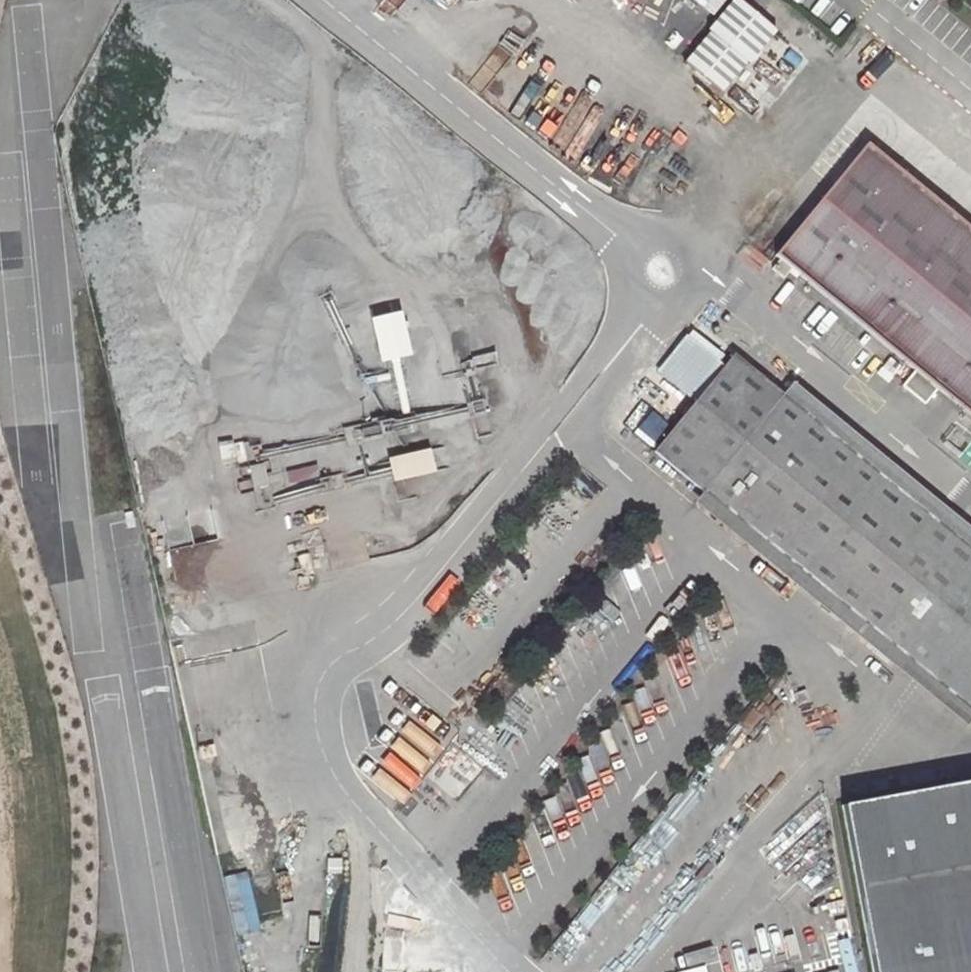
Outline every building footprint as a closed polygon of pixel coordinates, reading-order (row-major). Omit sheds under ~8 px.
[(742,0),(731,0),(711,24),(713,25),(685,60),(721,90),(750,55),(752,57),(776,28),(742,0)] [(715,15),(729,0),(697,0),(715,15)] [(866,144),(776,254),(780,257),(772,267),(785,277),(793,267),(915,368),(903,384),(926,403),(939,387),(970,414),(970,230),(866,144)] [(892,664),(970,570),(970,531),(745,344),(648,462),(892,664)] [(399,483),(442,472),(436,448),(393,459),(399,483)] [(970,719),(970,570),(892,664),(966,725),(970,719)] [(842,808),(872,971),(970,971),(970,784),(842,808)] [(386,948),(390,970),(439,959),(435,937),(386,948)]
